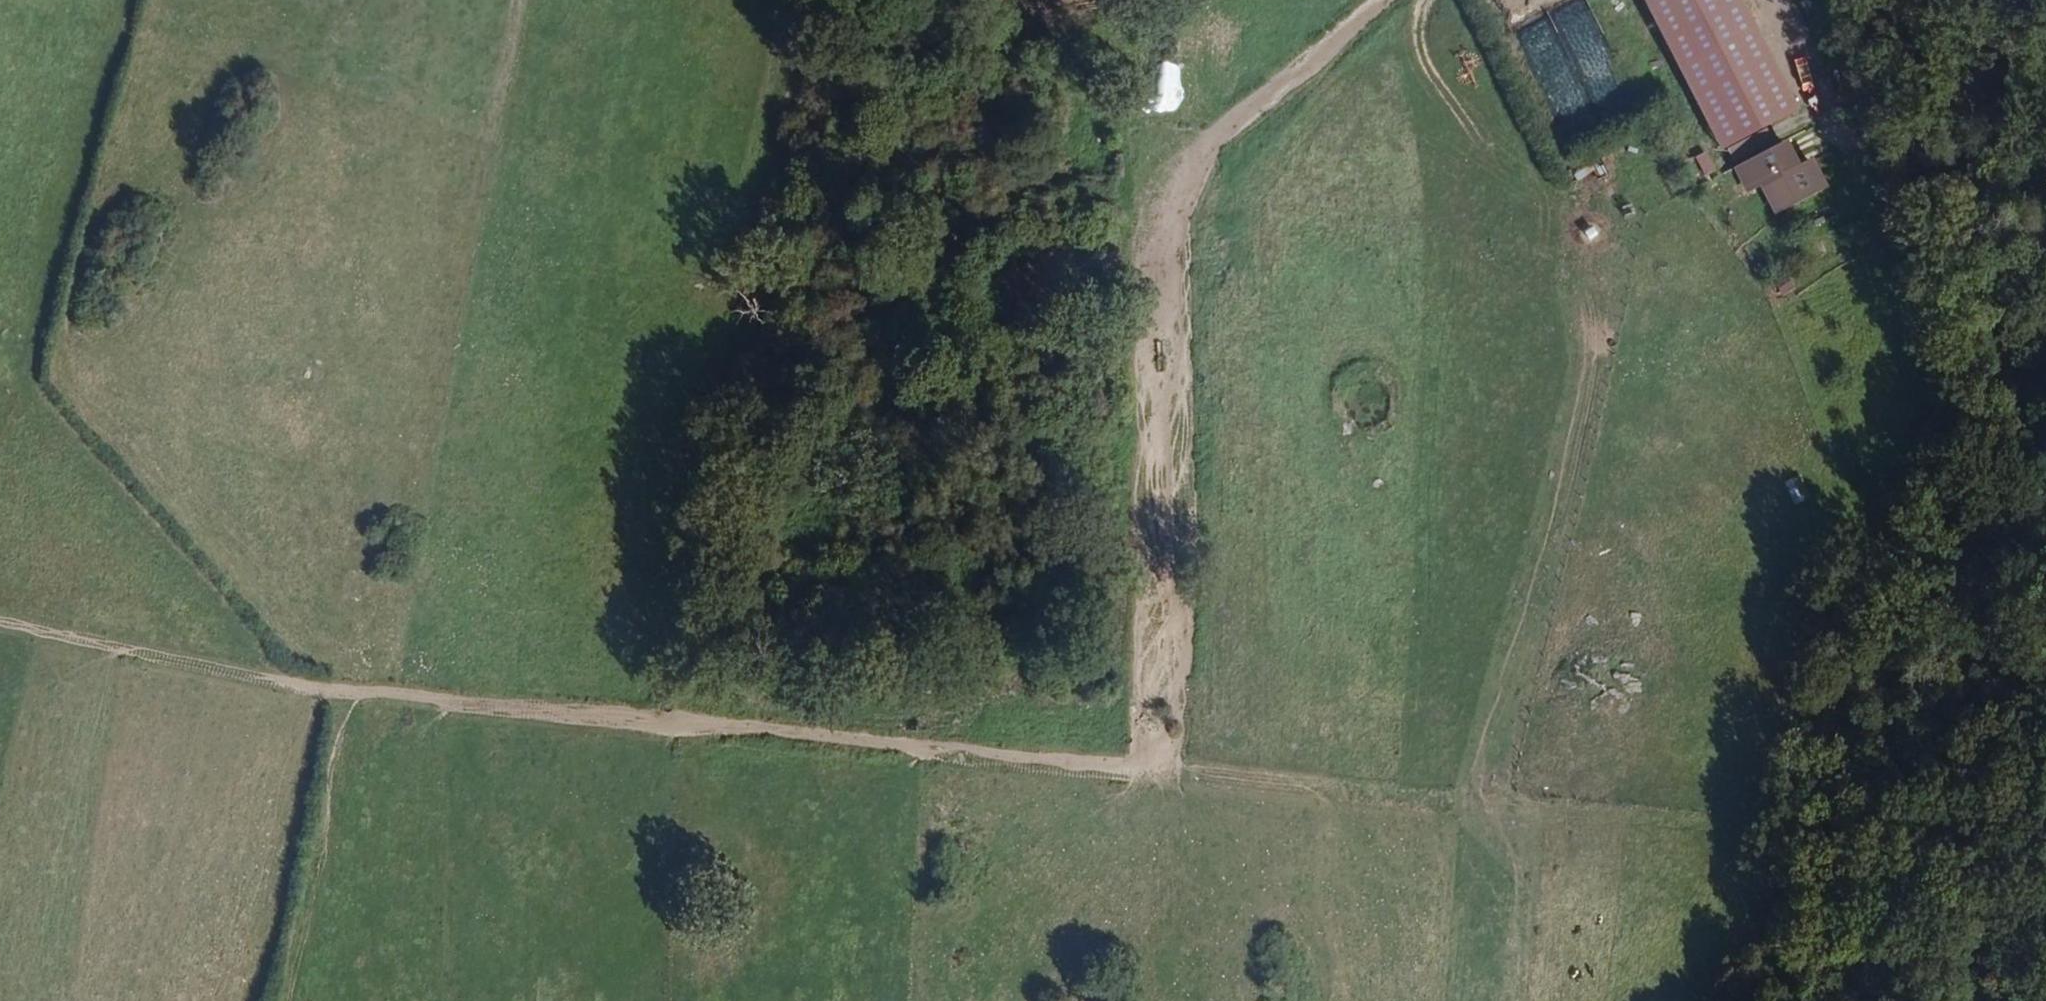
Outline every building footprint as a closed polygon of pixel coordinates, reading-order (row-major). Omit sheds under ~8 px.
[(1742,0),(1644,0),(1722,151),(1727,148),(1771,126),(1800,111),(1742,0)] [(1771,126),(1727,148),(1736,165),(1780,142),(1771,126)] [(1830,187),(1814,157),(1801,164),(1788,138),(1780,142),(1736,165),(1733,166),(1747,193),(1761,185),(1776,214),(1830,187)] [(1707,151),(1695,157),(1706,177),(1717,171),(1707,151)] [(1807,483),(1789,489),(1794,504),(1812,498),(1807,483)]
